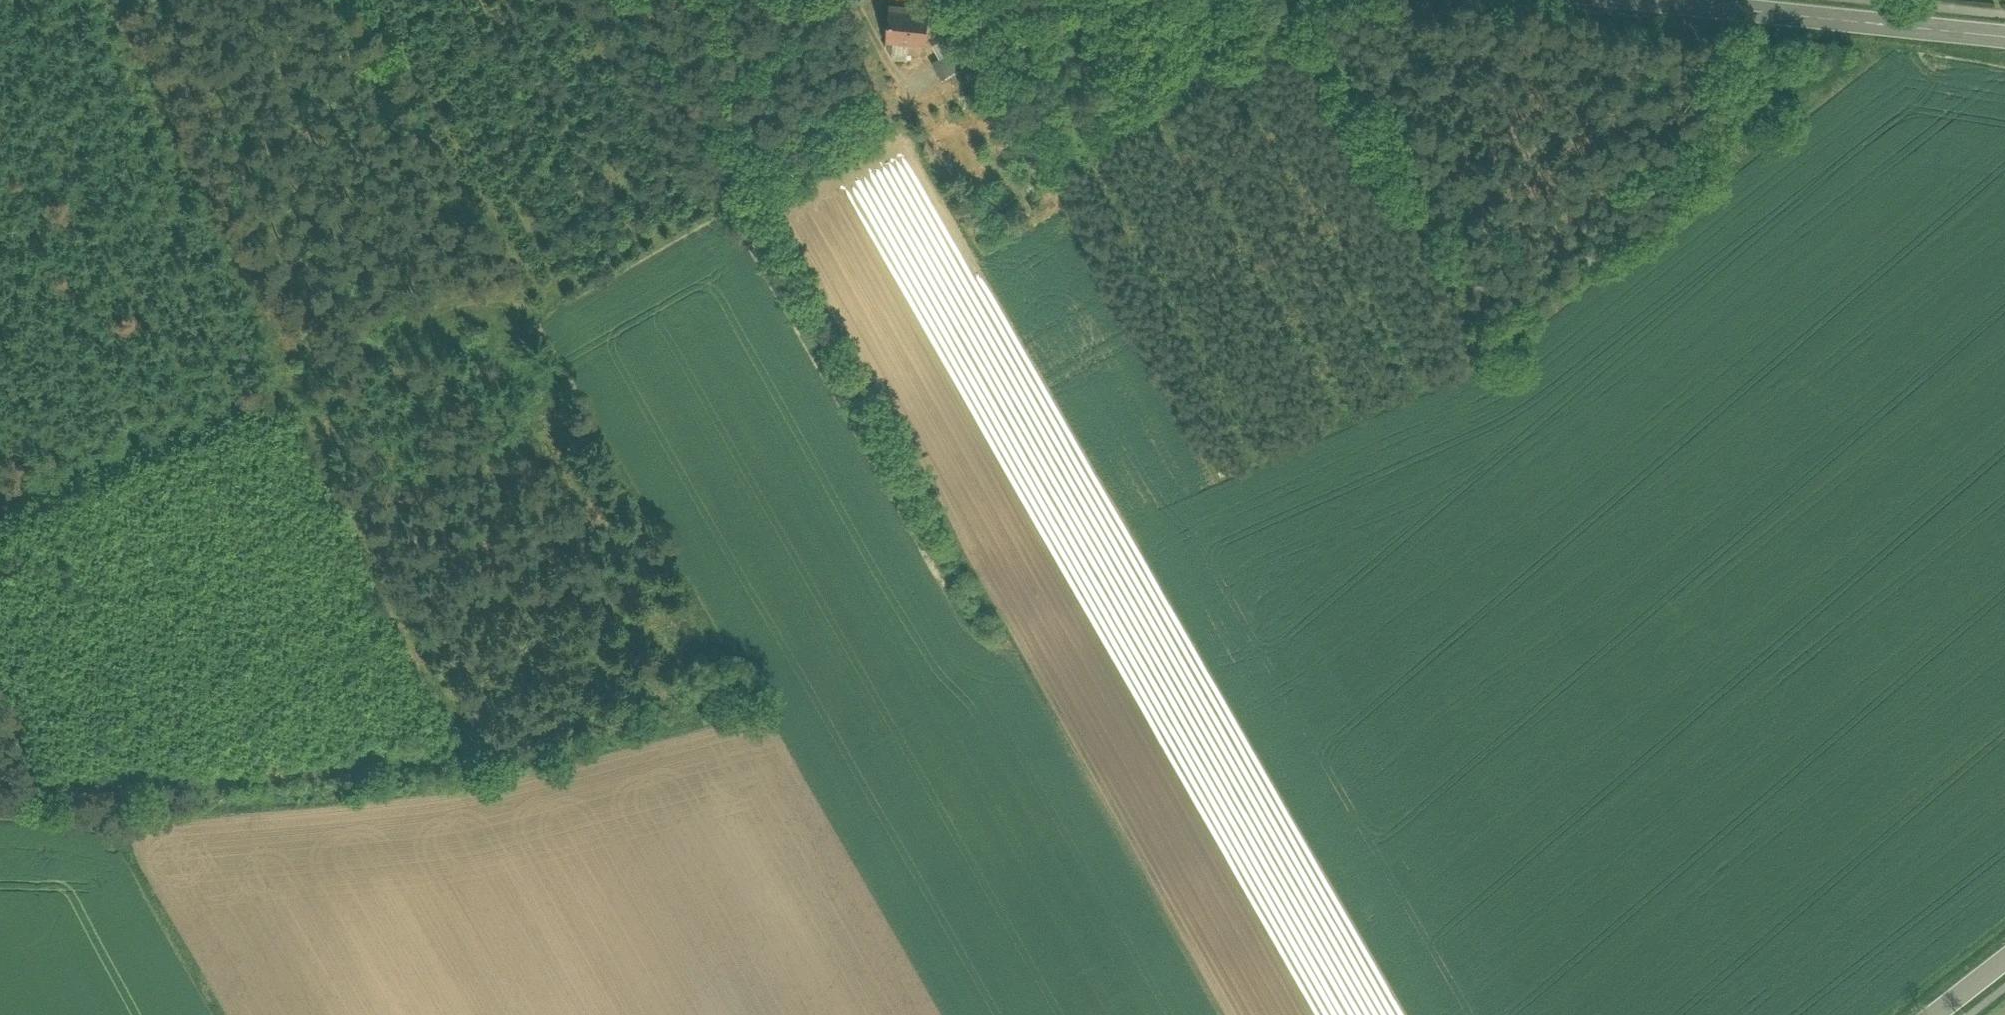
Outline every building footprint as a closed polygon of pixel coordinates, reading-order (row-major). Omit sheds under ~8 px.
[(935,13),(890,10),(888,43),(897,44),(896,58),(924,60),(925,46),(932,46),(935,13)]
